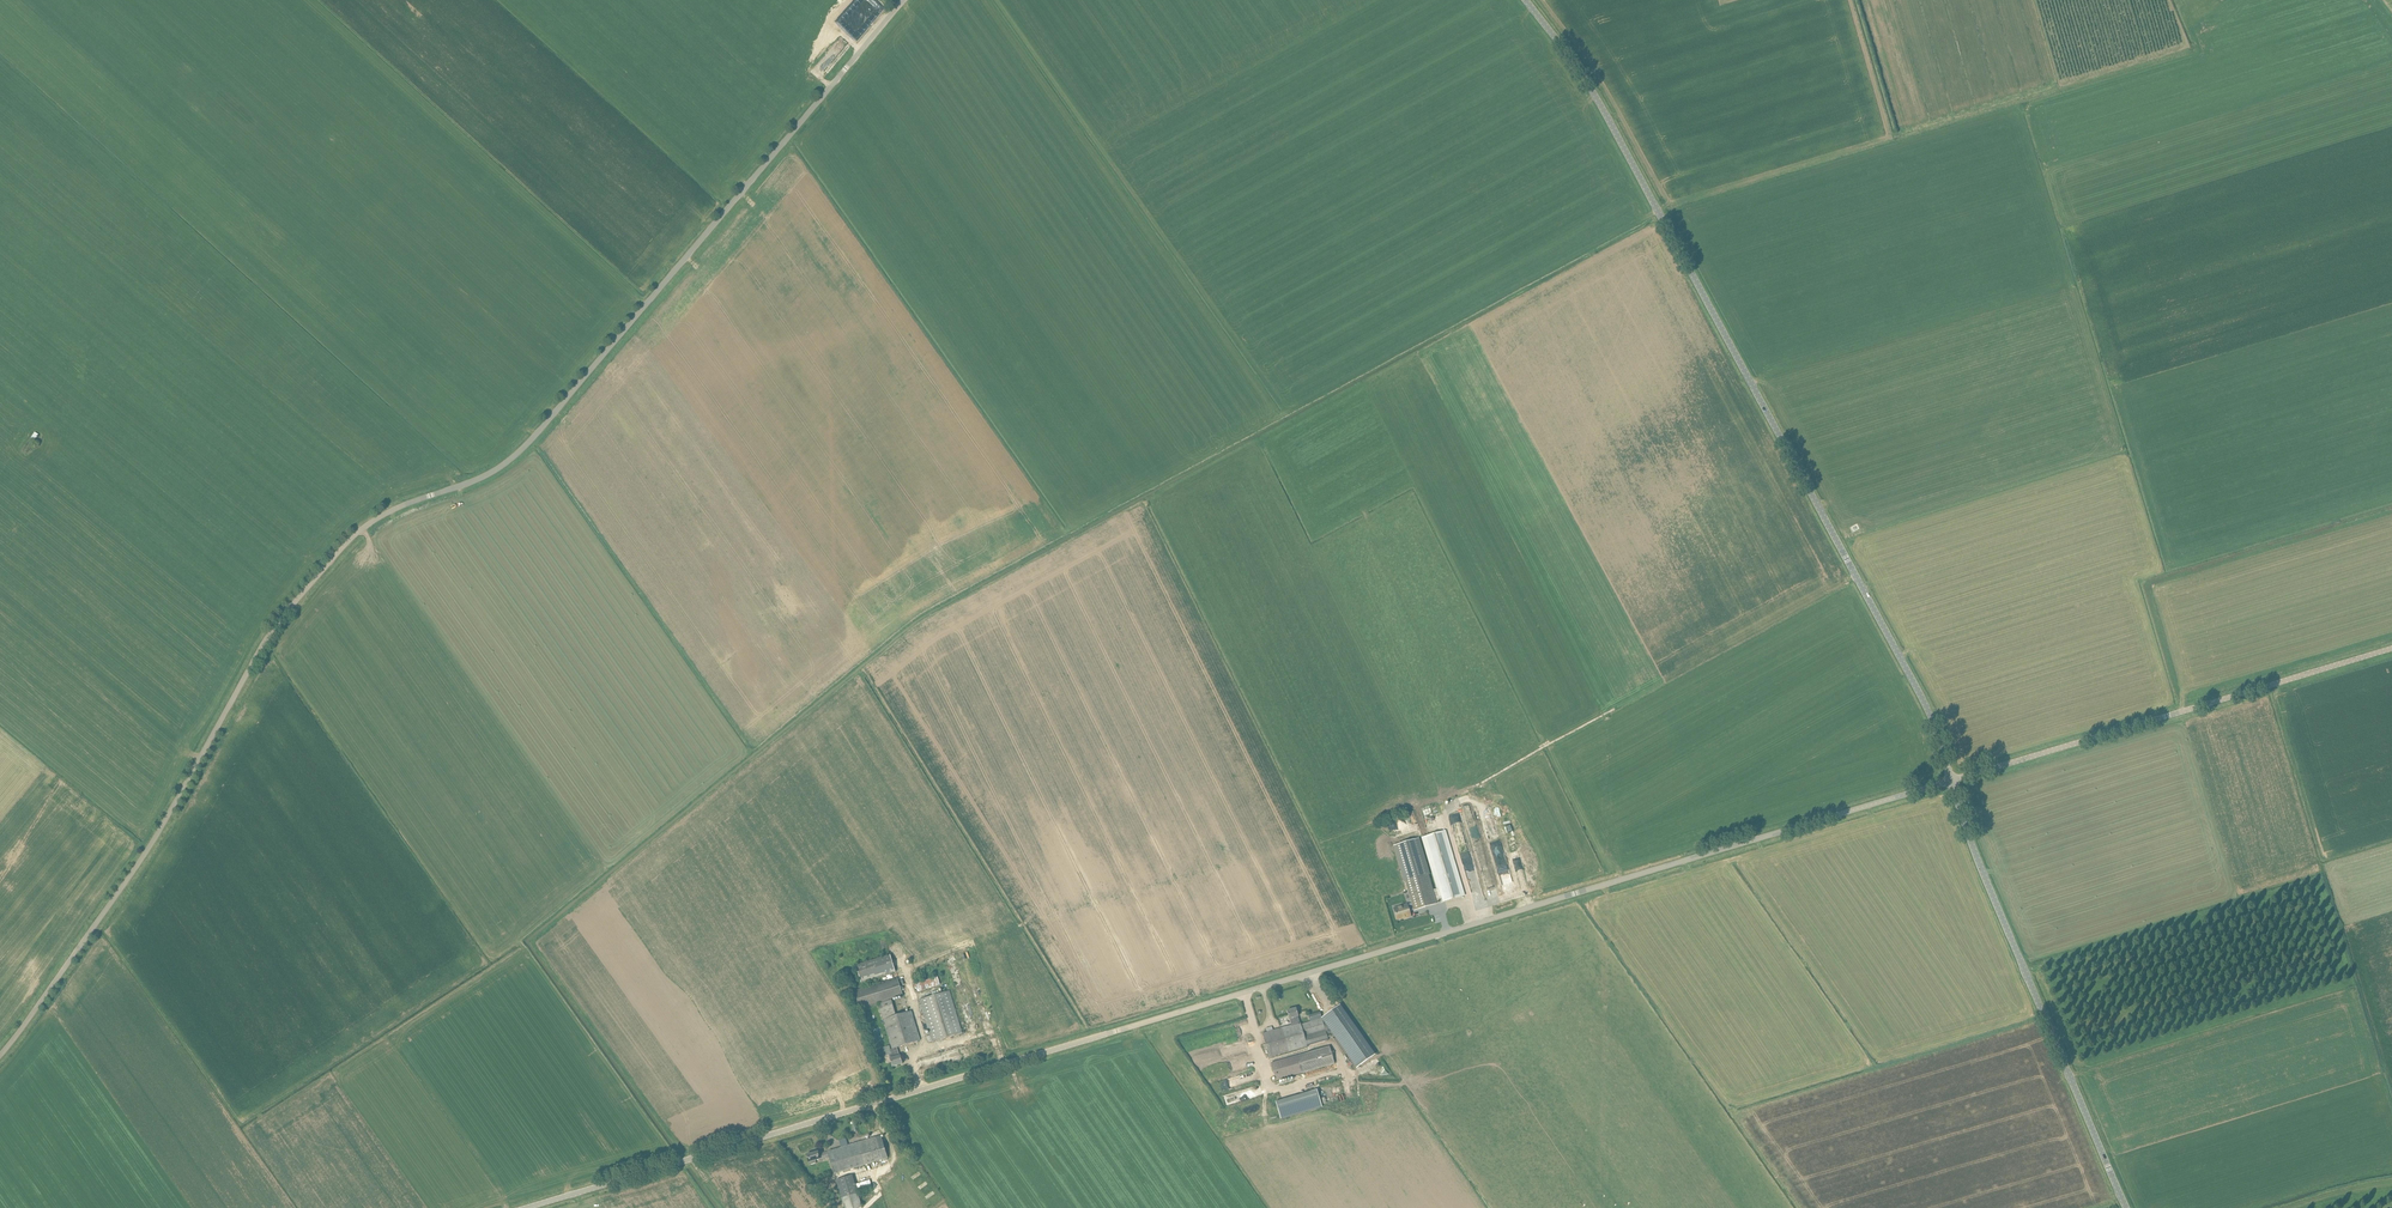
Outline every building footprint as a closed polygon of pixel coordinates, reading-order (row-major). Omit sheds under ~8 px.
[(1446,831),(1422,838),(1437,889),(1433,890),(1437,903),(1441,902),(1465,895),(1446,831)] [(1418,839),(1395,846),(1412,903),(1414,909),(1414,910),(1437,903),(1433,890),(1418,839)] [(1507,868),(1501,842),(1494,844),(1496,851),(1499,851),(1503,869),(1507,868)] [(1407,904),(1394,908),(1397,920),(1403,918),(1403,919),(1411,917),(1409,910),(1414,909),(1412,903),(1407,905),(1407,904)] [(896,972),(891,956),(890,955),(856,965),(862,983),(896,972)] [(913,982),(916,992),(940,985),(937,975),(913,982)] [(897,977),(852,991),(858,1009),(903,996),(897,977)] [(962,1033),(960,1027),(949,991),(920,999),(931,1035),(927,1037),(928,1043),(962,1033)] [(879,1004),(892,1049),(897,1047),(920,1041),(911,1011),(896,1016),(892,1000),(879,1004)] [(1323,1018),(1322,1018),(1324,1024),(1325,1029),(1327,1037),(1336,1037),(1357,1067),(1374,1055),(1339,1005),(1322,1017),(1323,1018)] [(1296,1008),(1287,1011),(1292,1026),(1300,1023),(1296,1008)] [(1320,1013),(1309,1016),(1310,1022),(1322,1018),(1320,1013)] [(1310,1022),(1301,1025),(1304,1035),(1325,1029),(1324,1024),(1322,1018),(1310,1022)] [(1267,1033),(1263,1034),(1264,1040),(1270,1058),(1276,1056),(1276,1055),(1288,1052),(1289,1051),(1301,1048),(1307,1046),(1304,1035),(1301,1025),(1300,1023),(1292,1026),(1283,1028),(1274,1031),(1267,1033)] [(1325,1029),(1304,1035),(1307,1046),(1328,1040),(1327,1037),(1325,1029)] [(897,1047),(892,1049),(890,1049),(889,1046),(882,1048),(885,1056),(889,1055),(893,1067),(903,1064),(900,1056),(897,1047)] [(1330,1046),(1296,1056),(1301,1073),(1335,1064),(1330,1046)] [(1276,1080),(1301,1073),(1296,1056),(1271,1063),(1276,1080)] [(1223,1095),(1226,1106),(1232,1104),(1232,1103),(1258,1096),(1255,1087),(1223,1095)] [(1276,1100),(1281,1118),(1325,1108),(1321,1090),(1276,1100)] [(830,1158),(834,1174),(888,1158),(881,1135),(828,1151),(828,1152),(819,1155),(818,1152),(807,1155),(810,1165),(817,1163),(816,1160),(819,1159),(820,1160),(830,1158)] [(842,1198),(858,1193),(856,1184),(853,1175),(836,1180),(842,1198)] [(870,1180),(856,1184),(858,1193),(872,1189),(870,1180)]
